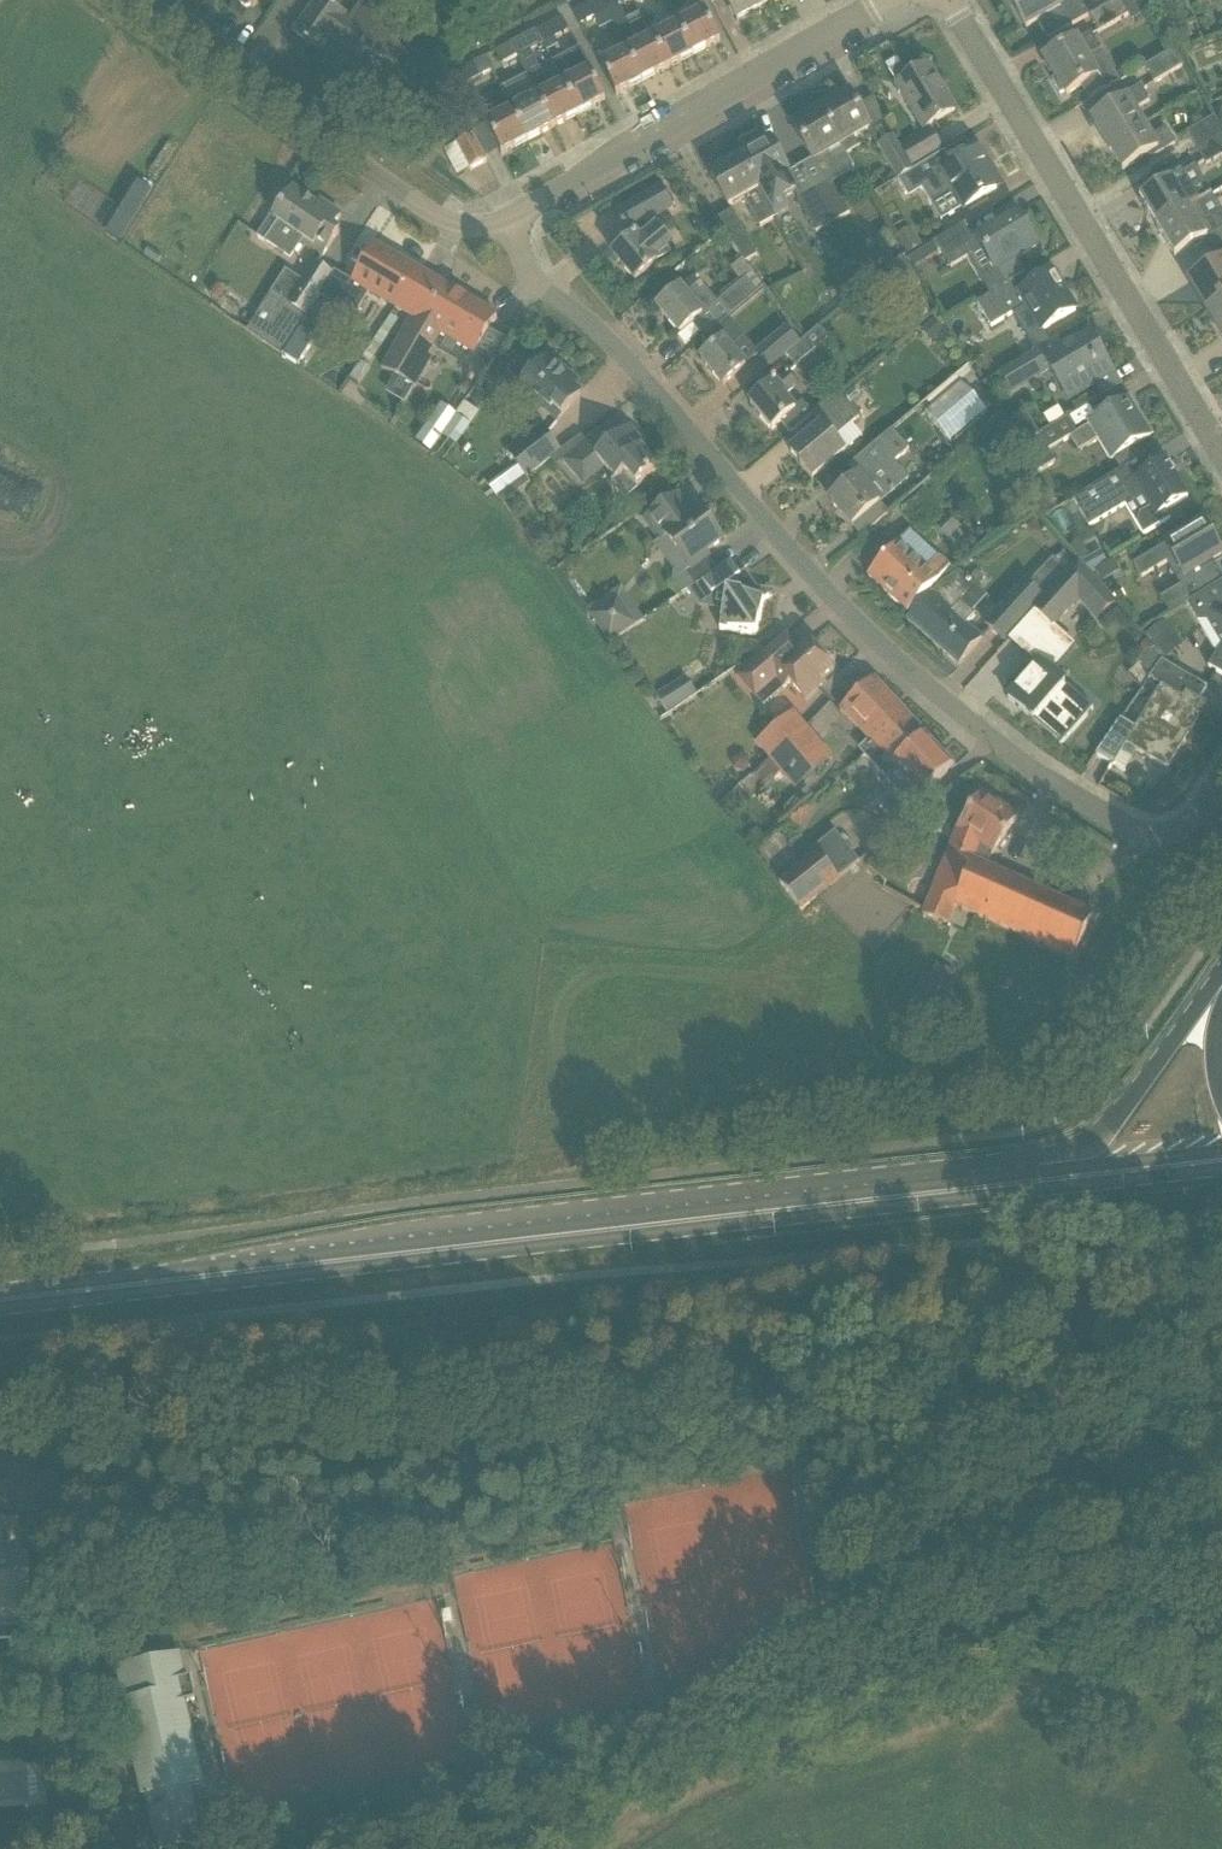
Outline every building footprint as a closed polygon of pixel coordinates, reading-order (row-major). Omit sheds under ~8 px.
[(247,9),(252,7),(254,9),(260,0),(238,0),(238,3),(247,9)] [(294,34),(306,42),(305,44),(319,54),(331,38),(359,57),(365,49),(384,61),(403,47),(378,16),(383,11),(375,0),(364,0),(348,23),(343,19),(346,15),(325,0),(318,0),(308,14),(294,34)] [(601,30),(612,24),(599,0),(595,0),(574,11),(580,25),(595,17),(601,30)] [(612,24),(612,23),(616,30),(628,23),(625,17),(619,6),(630,0),(599,0),(612,24)] [(737,24),(764,10),(758,0),(725,0),(737,24)] [(764,10),(784,0),(758,0),(764,10)] [(1047,41),(1090,17),(1080,0),(1075,0),(1060,9),(1055,0),(1009,0),(1026,30),(1038,23),(1047,41)] [(1099,35),(1129,17),(1126,12),(1144,2),(1143,0),(1119,0),(1111,4),(1088,18),(1099,35)] [(678,26),(694,56),(720,43),(704,12),(678,26)] [(627,53),(643,83),(668,70),(652,39),(640,16),(628,23),(640,46),(627,53)] [(537,32),(548,52),(559,46),(554,39),(569,31),(563,18),(537,32)] [(652,39),(668,70),(694,56),(678,26),(652,39)] [(527,77),(554,129),(580,115),(565,85),(564,85),(552,92),(531,52),(543,46),(547,52),(548,52),(537,32),(511,45),(523,69),(527,77)] [(1067,49),(1046,62),(1056,79),(1053,81),(1061,96),(1065,94),(1067,97),(1082,88),(1090,101),(1111,89),(1119,84),(1105,60),(1094,67),(1089,59),(1100,52),(1091,37),(1077,45),(1077,44),(1067,49)] [(494,52),(501,66),(517,58),(510,44),(494,52)] [(565,85),(580,115),(606,102),(590,72),(592,71),(581,48),(553,63),(564,85),(565,85)] [(1146,67),(1155,84),(1185,66),(1176,50),(1146,67)] [(600,66),(616,97),(643,83),(627,53),(600,66)] [(443,79),(452,98),(468,89),(466,85),(491,72),(484,58),(443,79)] [(898,86),(924,130),(956,112),(929,67),(917,74),(898,86)] [(554,129),(527,77),(501,90),(512,112),(528,142),(554,129)] [(1093,122),(1108,147),(1143,127),(1134,113),(1149,104),(1140,89),(1121,100),(1123,104),(1093,122)] [(847,156),(847,155),(860,148),(855,139),(870,131),(851,97),(822,113),(847,156)] [(486,126),(502,156),(528,142),(512,112),(486,126)] [(833,171),(839,182),(855,172),(853,169),(855,168),(847,155),(847,156),(822,113),(794,130),(821,177),(833,171)] [(473,114),(462,121),(468,132),(480,126),(473,114)] [(1197,149),(1221,134),(1221,128),(1215,117),(1187,133),(1197,149)] [(1108,147),(1123,172),(1153,154),(1155,157),(1174,146),(1165,130),(1150,139),(1143,127),(1108,147)] [(902,150),(912,167),(940,150),(930,134),(902,150)] [(1207,166),(1221,157),(1221,134),(1197,149),(1207,166)] [(877,146),(898,181),(914,172),(912,167),(902,150),(893,137),(877,146)] [(457,146),(470,172),(487,163),(474,138),(457,146)] [(775,219),(787,213),(781,202),(795,194),(785,177),(789,175),(771,143),(769,144),(766,140),(752,148),(755,152),(742,159),(775,219)] [(951,190),(964,211),(997,190),(983,167),(987,164),(979,151),(945,171),(937,158),(912,174),(898,182),(908,200),(922,191),(930,203),(951,190)] [(745,199),(761,228),(775,219),(742,159),(711,177),(729,208),(745,199)] [(1161,188),(1140,200),(1152,221),(1157,230),(1200,204),(1182,175),(1171,182),(1161,188)] [(103,233),(119,242),(149,191),(133,182),(103,233)] [(826,184),(814,191),(833,224),(850,214),(831,182),(826,184)] [(635,238),(613,256),(636,283),(658,264),(664,261),(672,256),(670,253),(657,230),(652,221),(673,209),(671,207),(662,191),(662,190),(617,215),(628,234),(631,233),(635,238)] [(257,237),(288,259),(300,242),(323,257),(339,233),(333,229),(341,217),(327,207),(324,212),(294,191),(274,220),(271,217),(257,237)] [(802,198),(798,200),(817,233),(833,224),(814,191),(802,198)] [(1157,230),(1175,259),(1218,233),(1221,231),(1221,214),(1211,221),(1200,204),(1157,230)] [(745,263),(746,263),(758,256),(733,211),(714,222),(723,234),(724,233),(744,260),(743,261),(745,263)] [(1025,274),(1017,260),(1037,248),(1017,215),(976,239),(997,273),(998,272),(1006,286),(1025,274)] [(935,244),(950,270),(979,253),(964,228),(935,244)] [(922,247),(911,230),(897,238),(908,256),(922,247)] [(334,279),(321,298),(355,318),(369,294),(370,292),(399,309),(419,272),(376,247),(364,268),(365,268),(355,285),(337,275),(334,279)] [(876,280),(888,294),(900,283),(910,294),(924,283),(902,257),(876,280)] [(721,301),(732,315),(765,288),(753,274),(746,263),(745,263),(743,261),(735,266),(746,280),(721,301)] [(1207,312),(1221,303),(1221,263),(1190,283),(1207,312)] [(272,294),(248,331),(282,356),(298,333),(309,315),(321,298),(334,279),(314,265),(302,283),(286,273),(272,294)] [(411,318),(382,369),(385,371),(414,388),(443,337),(475,355),(485,339),(485,338),(497,318),(437,282),(419,272),(399,309),(398,310),(411,318)] [(1028,306),(1044,332),(1076,312),(1072,306),(1073,304),(1074,301),(1073,298),(1072,296),(1070,295),(1067,294),(1064,294),(1053,276),(1014,300),(1006,287),(978,304),(992,328),(1028,306)] [(658,310),(680,336),(718,304),(707,292),(695,279),(658,310)] [(656,293),(642,304),(649,313),(663,303),(656,293)] [(921,299),(911,306),(918,317),(929,310),(921,299)] [(1221,336),(1221,303),(1207,312),(1221,336)] [(926,312),(920,316),(922,320),(929,316),(926,312)] [(309,315),(282,356),(298,366),(325,326),(322,324),(309,315)] [(392,316),(365,358),(372,362),(399,321),(392,316)] [(702,361),(724,388),(748,368),(732,349),(744,339),(728,320),(702,342),(712,353),(702,361)] [(921,329),(932,344),(945,334),(934,320),(921,329)] [(787,356),(797,368),(829,340),(819,328),(787,356)] [(799,344),(786,329),(754,355),(768,371),(799,344)] [(1045,334),(1029,344),(1036,355),(1051,345),(1045,334)] [(1036,355),(1022,363),(1033,380),(1051,369),(1066,393),(1074,388),(1079,395),(1092,387),(1113,374),(1091,337),(1060,356),(1053,344),(1051,345),(1036,355)] [(532,401),(555,424),(565,414),(581,396),(567,383),(572,378),(548,356),(531,374),(521,384),(535,398),(532,401)] [(922,409),(951,443),(987,413),(968,390),(978,382),(970,368),(922,409)] [(489,369),(471,394),(490,408),(508,382),(489,369)] [(782,424),(792,436),(814,417),(803,404),(796,409),(785,396),(798,386),(788,374),(751,405),(773,431),(782,424)] [(854,389),(845,397),(850,404),(860,397),(854,389)] [(792,454),(813,480),(845,454),(834,441),(861,419),(842,394),(815,417),(824,428),(792,454)] [(1100,440),(1112,461),(1151,437),(1142,422),(1137,423),(1126,406),(1131,403),(1130,402),(1071,438),(1080,452),(1100,440)] [(417,442),(430,452),(457,416),(442,406),(417,442)] [(1003,429),(1016,451),(1040,436),(1027,414),(1025,416),(1023,413),(1015,418),(1017,421),(1003,429)] [(430,452),(444,463),(471,426),(457,416),(430,452)] [(497,498),(499,496),(498,495),(526,476),(527,478),(561,452),(548,435),(541,426),(507,452),(517,466),(488,486),(497,498)] [(581,448),(564,462),(575,474),(579,478),(586,487),(606,469),(614,478),(611,482),(617,489),(620,490),(623,491),(627,492),(630,492),(633,491),(636,489),(641,486),(659,470),(642,450),(646,447),(641,441),(630,428),(610,445),(599,432),(581,448)] [(831,502),(862,539),(889,516),(880,505),(910,481),(894,463),(909,451),(893,432),(850,468),(859,479),(831,502)] [(1015,452),(1032,479),(1057,464),(1040,436),(1016,451),(1015,452)] [(1116,476),(1074,501),(1090,529),(1115,514),(1133,503),(1144,496),(1152,508),(1140,515),(1140,516),(1138,526),(1145,537),(1151,533),(1171,521),(1166,512),(1188,499),(1167,464),(1136,483),(1139,487),(1129,493),(1119,476),(1137,464),(1137,463),(1116,476)] [(499,496),(504,504),(531,483),(527,478),(526,476),(498,495),(499,496)] [(944,516),(926,493),(904,510),(921,533),(944,516)] [(659,511),(645,521),(661,542),(662,543),(668,538),(678,551),(666,560),(675,572),(673,583),(683,595),(688,592),(695,587),(686,575),(690,572),(709,558),(706,554),(723,541),(700,510),(688,520),(684,515),(689,511),(678,496),(659,511)] [(1135,566),(1143,579),(1168,563),(1174,560),(1184,578),(1178,581),(1182,587),(1190,601),(1191,602),(1221,583),(1221,575),(1214,561),(1221,556),(1221,555),(1203,524),(1182,537),(1135,566)] [(951,569),(911,532),(869,577),(908,615),(951,569)] [(1083,562),(1093,573),(1108,563),(1102,552),(1091,558),(1080,545),(1074,548),(1085,562),(1083,562)] [(1024,583),(985,626),(1004,643),(1043,601),(1044,602),(1069,575),(1068,574),(1055,562),(1053,561),(1029,587),(1024,583)] [(1035,612),(1054,629),(1079,601),(1098,622),(1118,605),(1100,584),(1079,561),(1068,574),(1069,575),(1044,602),(1035,612)] [(1108,563),(1093,573),(1100,584),(1117,574),(1110,562),(1108,563)] [(703,583),(712,597),(730,586),(724,612),(720,631),(734,633),(757,638),(764,602),(772,596),(769,592),(757,589),(746,572),(740,576),(731,564),(711,577),(703,583)] [(925,604),(910,621),(959,665),(975,648),(981,641),(965,627),(975,617),(960,603),(976,587),(960,571),(942,584),(931,597),(925,604)] [(1221,676),(1221,583),(1191,602),(1186,605),(1198,624),(1217,655),(1209,668),(1218,673),(1221,676)] [(590,618),(610,646),(646,622),(627,595),(626,595),(622,590),(593,609),(597,614),(590,618)] [(1146,637),(1167,660),(1180,641),(1163,622),(1146,637)] [(791,684),(806,701),(823,686),(820,682),(833,670),(831,667),(833,665),(824,654),(821,656),(809,642),(799,651),(786,636),(766,654),(764,652),(737,676),(752,694),(773,676),(784,689),(791,684)] [(1128,746),(1169,771),(1200,719),(1193,714),(1208,689),(1163,662),(1151,681),(1162,687),(1139,725),(1136,730),(1123,722),(1097,757),(1115,768),(1128,746)] [(1040,663),(1008,700),(1061,746),(1093,710),(1040,663)] [(657,697),(668,715),(698,696),(686,678),(657,697)] [(857,698),(843,711),(870,741),(877,748),(890,736),(906,753),(925,735),(875,682),(857,698)] [(1122,720),(1132,726),(1153,691),(1143,684),(1122,720)] [(758,745),(771,761),(806,731),(793,715),(758,745)] [(754,776),(764,789),(781,775),(795,792),(832,761),(806,731),(771,761),(772,761),(754,776)] [(877,748),(866,758),(885,779),(896,769),(922,797),(923,797),(937,784),(955,767),(925,735),(906,753),(890,736),(877,748)] [(955,908),(1075,961),(1095,916),(987,867),(994,855),(1019,820),(983,795),(955,837),(923,917),(948,927),(955,908)] [(904,827),(892,839),(902,850),(914,838),(904,827)] [(840,882),(816,852),(777,883),(802,913),(840,882)] [(900,1018),(922,1031),(954,976),(937,966),(930,978),(925,975),(900,1018)] [(19,1606),(20,1615),(21,1615),(19,1562),(17,1563),(15,1521),(0,1522),(0,1607),(19,1606)] [(155,1848),(180,1848),(203,1844),(197,1814),(191,1788),(205,1785),(186,1703),(195,1701),(190,1680),(186,1681),(180,1656),(149,1663),(132,1667),(116,1670),(123,1703),(119,1704),(127,1738),(141,1799),(144,1799),(155,1848)] [(68,1755),(46,1756),(49,1810),(71,1809),(68,1755)] [(0,1761),(0,1806),(33,1807),(34,1762),(0,1761)]
